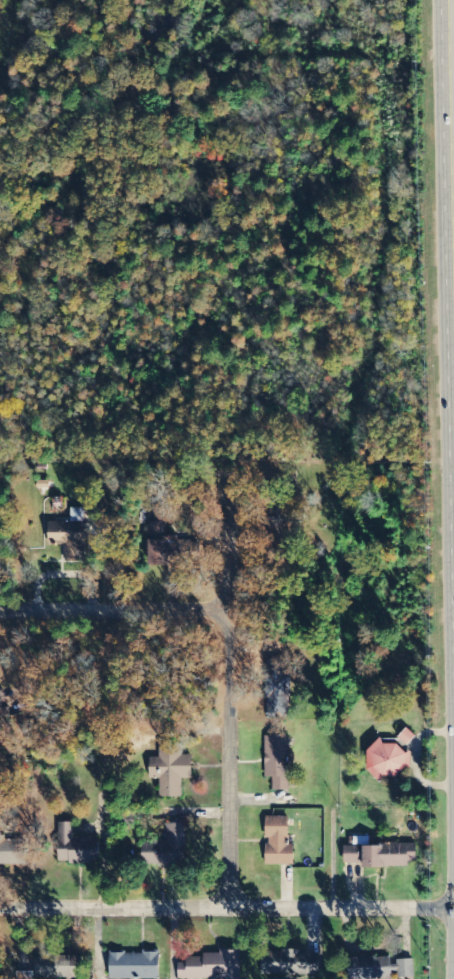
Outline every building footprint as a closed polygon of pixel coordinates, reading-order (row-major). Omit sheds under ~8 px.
[(49,522),(49,545),(66,544),(67,562),(86,562),(85,508),(71,508),(71,522),(49,522)] [(150,565),(193,564),(192,540),(178,541),(178,536),(167,536),(167,522),(148,522),(150,565)] [(270,660),(267,714),(288,715),(291,661),(270,660)] [(407,746),(417,737),(408,728),(399,737),(407,746)] [(382,735),(366,755),(372,760),(364,768),(381,782),(388,773),(395,780),(412,760),(382,735)] [(266,777),(274,777),(274,790),(291,790),(290,736),(266,737),(266,777)] [(183,797),(183,779),(194,779),(194,755),(183,755),(183,743),(160,743),(160,758),(150,758),(150,780),(160,779),(160,797),(183,797)] [(290,845),(290,817),(268,817),(267,847),(266,846),(266,865),(295,865),(295,845),(290,845)] [(101,838),(75,838),(75,823),(59,823),(60,862),(101,862),(101,838)] [(186,824),(167,824),(167,843),(143,843),(144,867),(187,866),(186,824)] [(6,838),(6,836),(0,835),(0,864),(27,867),(30,841),(6,838)] [(345,864),(364,864),(364,868),(410,868),(410,863),(418,863),(418,845),(345,845),(345,864)] [(161,950),(144,950),(144,954),(110,954),(111,978),(161,978),(161,950)] [(220,950),(220,956),(187,956),(187,964),(179,964),(179,978),(242,978),(242,950),(220,950)] [(263,976),(321,974),(320,951),(262,953),(263,976)] [(83,957),(35,956),(34,977),(82,978),(83,957)] [(352,978),(393,978),(393,971),(400,971),(400,978),(415,978),(415,958),(352,958),(352,978)]
